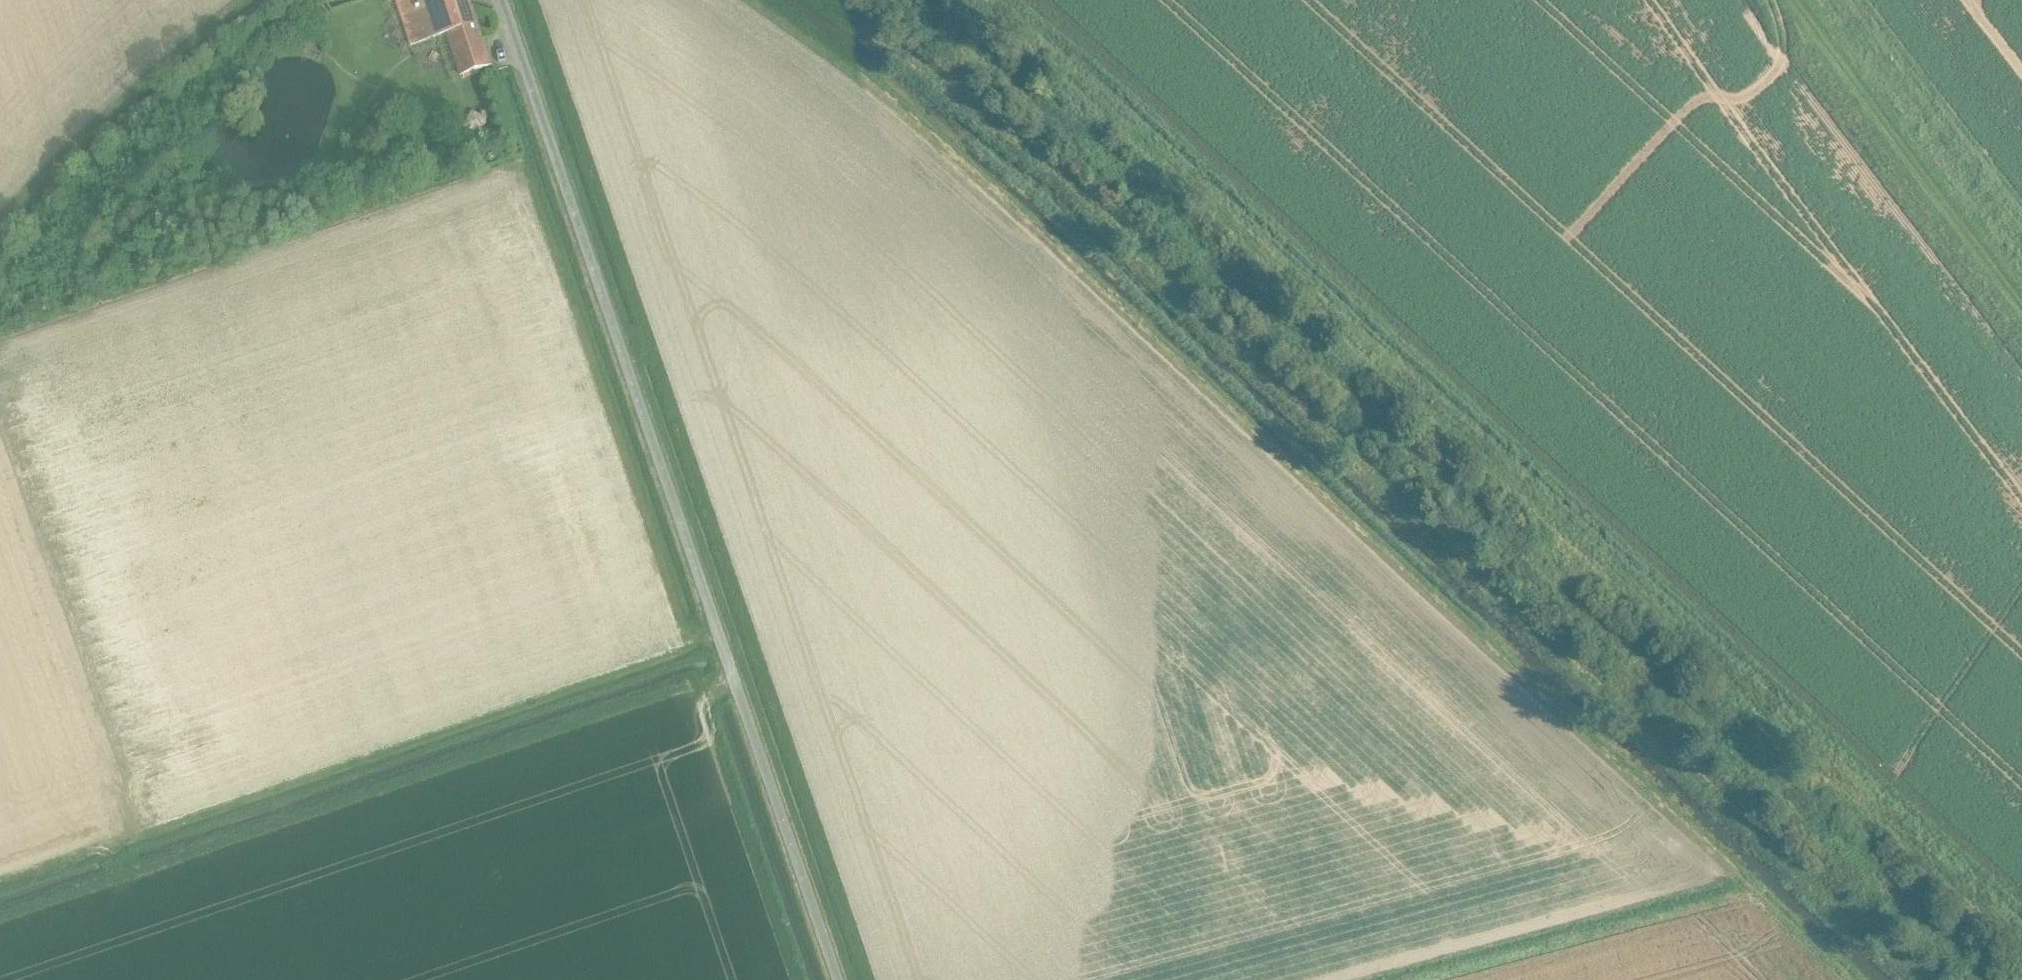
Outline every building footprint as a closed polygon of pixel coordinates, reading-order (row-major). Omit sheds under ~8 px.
[(436,37),(446,34),(453,55),(458,53),(463,69),(487,61),(467,0),(391,0),(407,47),(436,37)]
